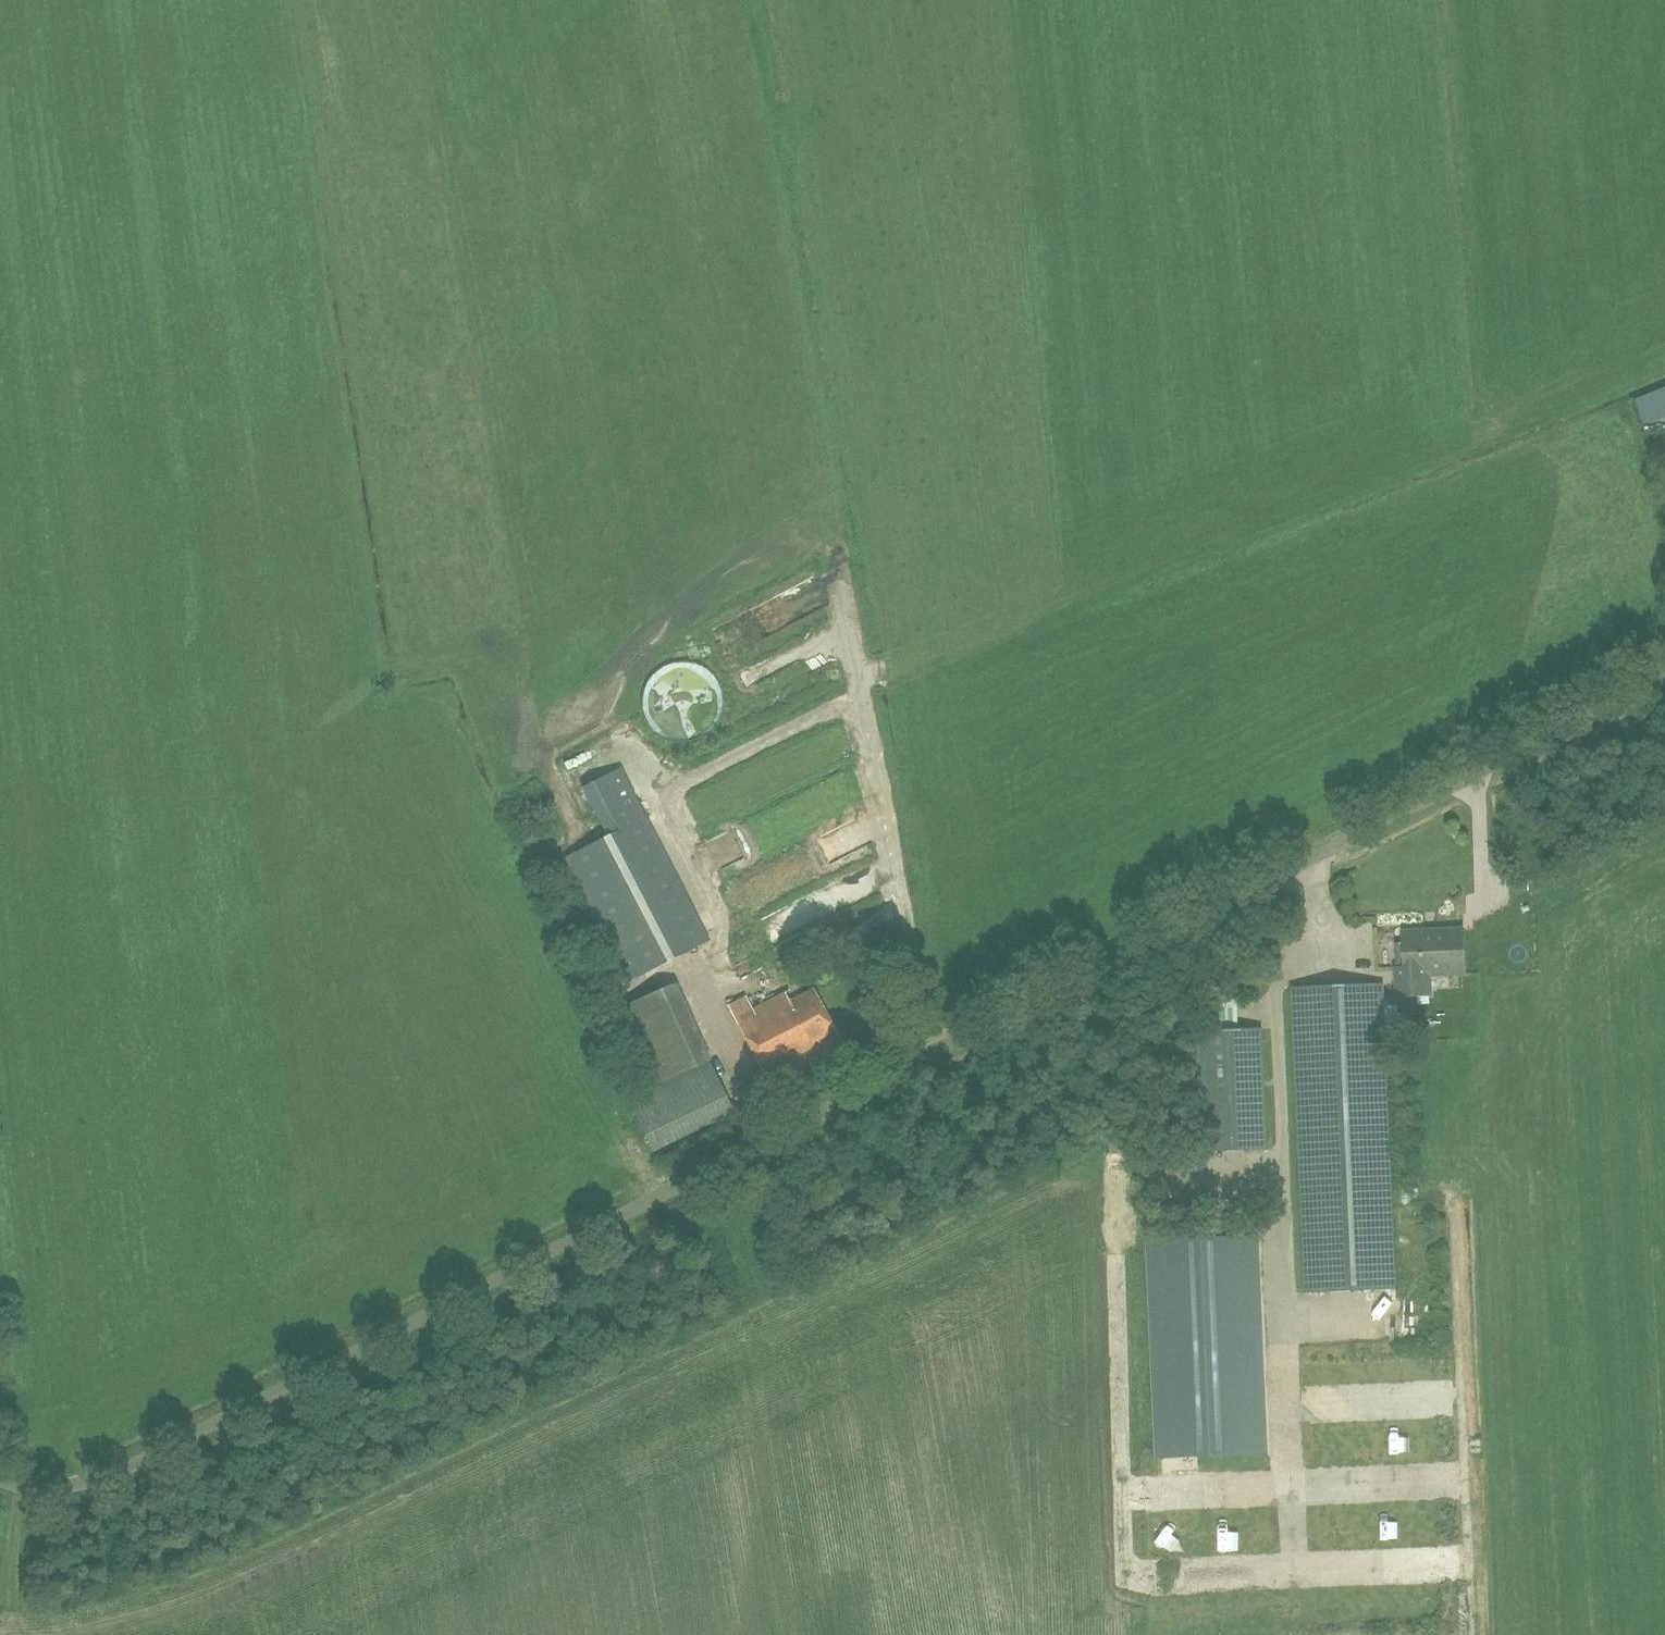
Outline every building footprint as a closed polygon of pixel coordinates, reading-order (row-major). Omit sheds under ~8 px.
[(708,727),(705,715),(675,723),(664,684),(648,689),(658,723),(666,720),(671,738),(708,727)] [(567,856),(629,979),(709,938),(621,767),(583,786),(608,835),(567,856)] [(1395,996),(1430,994),(1429,973),(1465,972),(1463,926),(1403,929),(1404,965),(1394,966),(1395,996)] [(796,985),(793,967),(779,970),(782,988),(796,985)] [(653,1145),(737,1105),(690,1006),(685,1009),(671,981),(664,984),(662,982),(622,1001),(661,1081),(629,1096),(653,1145)] [(1381,998),(1381,984),(1291,988),(1303,1301),(1394,1297),(1383,1035),(1397,1034),(1397,997),(1381,998)] [(752,1009),(745,995),(727,1005),(762,1073),(836,1034),(811,988),(788,1000),(784,993),(752,1009)] [(1214,1014),(1239,1013),(1238,990),(1213,991),(1214,1014)] [(1201,1150),(1266,1148),(1261,1027),(1196,1029),(1201,1150)] [(1178,1158),(1160,1162),(1163,1175),(1181,1171),(1178,1158)] [(1147,1242),(1157,1457),(1267,1453),(1258,1237),(1147,1242)]
